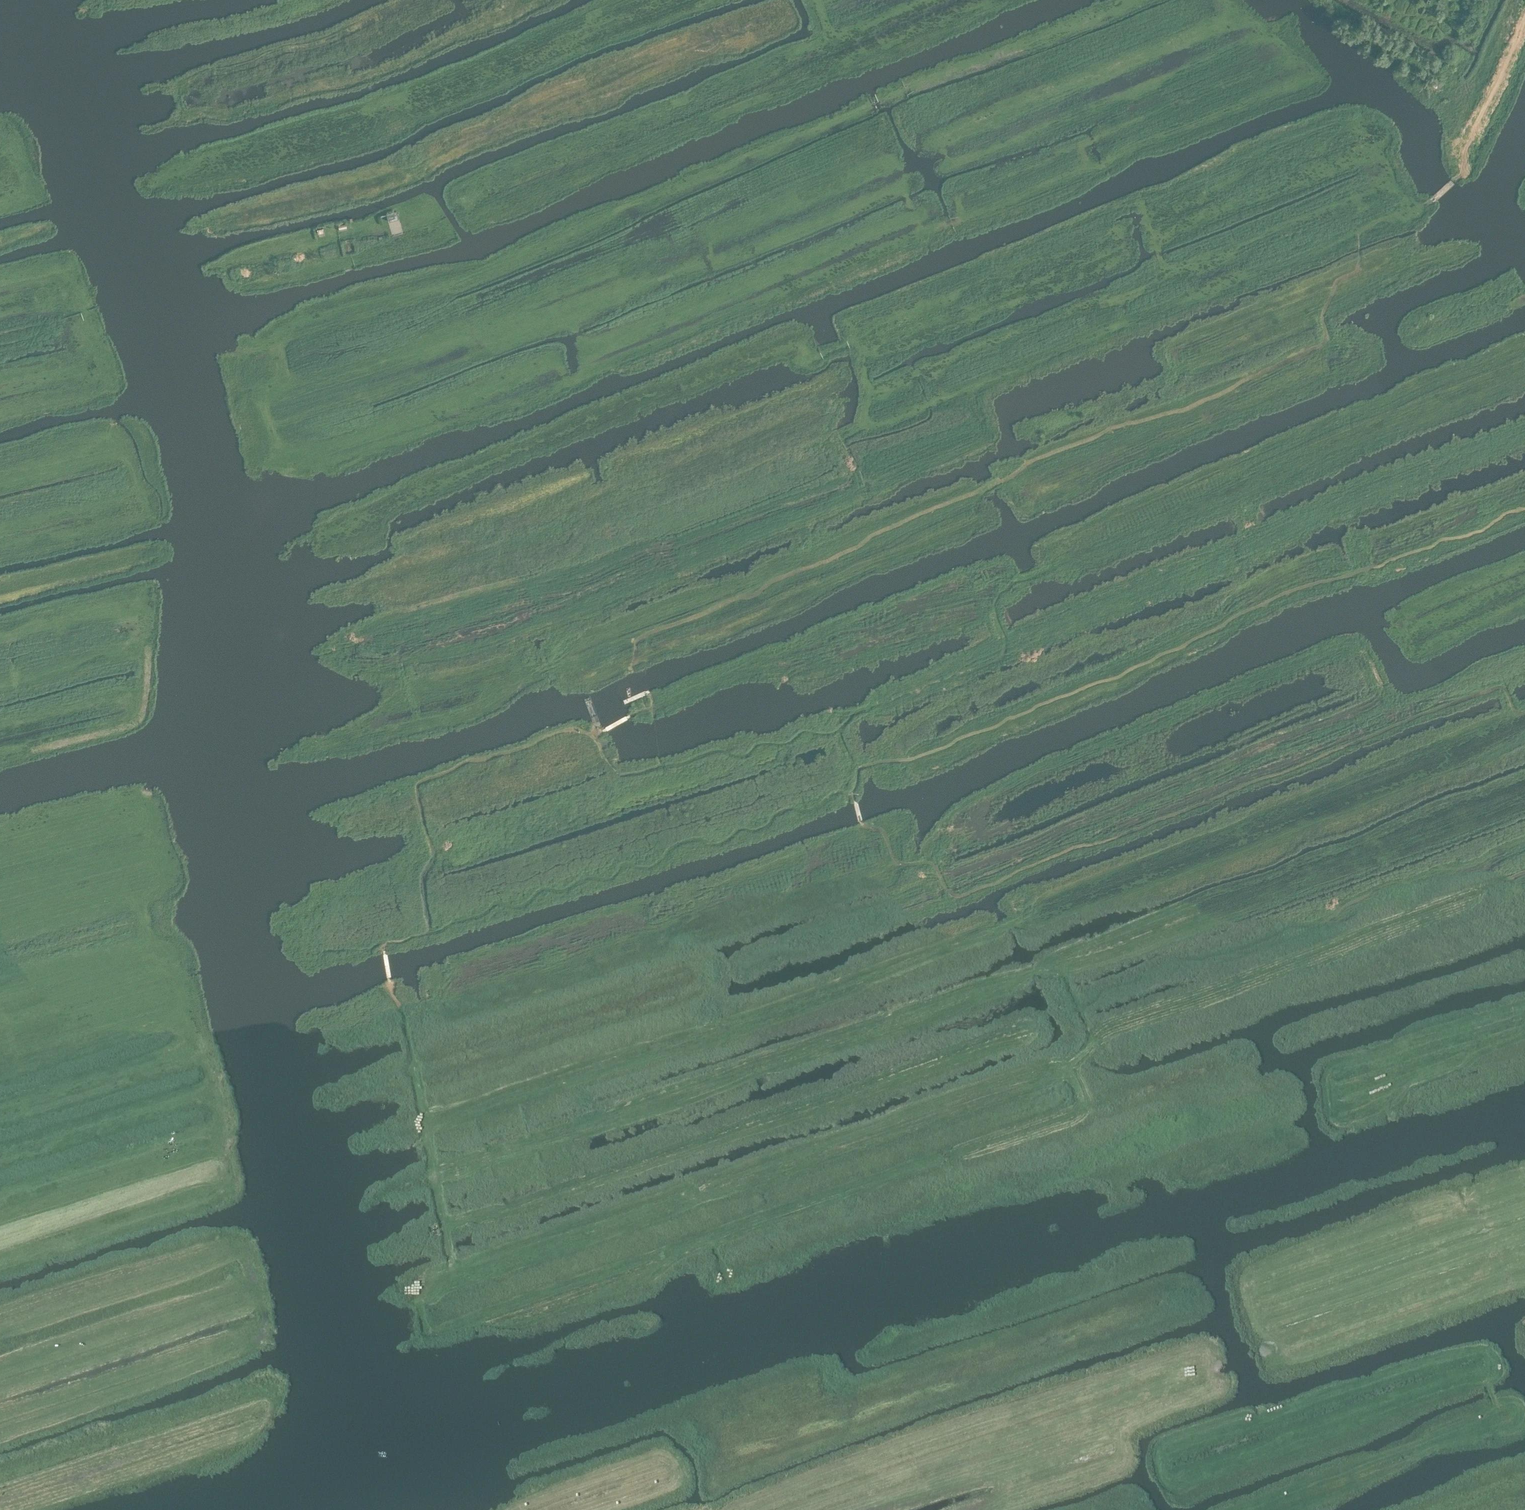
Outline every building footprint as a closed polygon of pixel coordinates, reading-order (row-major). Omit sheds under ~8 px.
[(396,210),(387,213),(389,220),(398,217),(396,210)]
